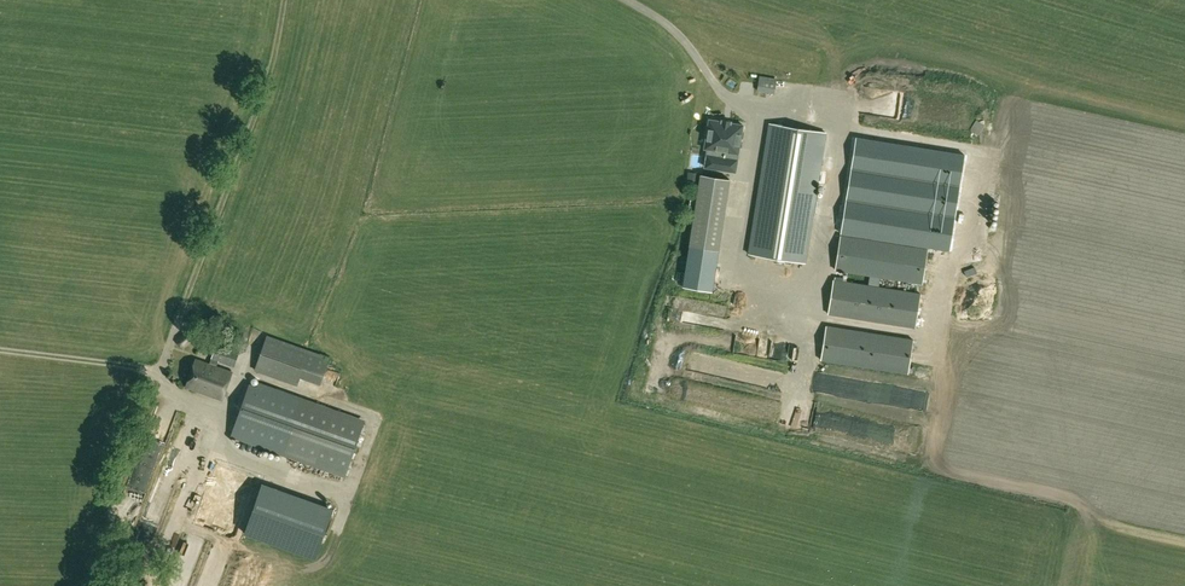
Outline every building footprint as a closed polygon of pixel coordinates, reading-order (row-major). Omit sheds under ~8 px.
[(759,81),(757,90),(774,93),(776,84),(759,81)] [(730,152),(738,153),(743,125),(730,123),(731,120),(722,119),(721,121),(709,119),(705,148),(708,148),(705,166),(735,171),(737,158),(729,157),(730,152)] [(826,130),(770,123),(752,254),(808,262),(826,130)] [(699,184),(683,287),(711,291),(729,179),(728,179),(706,175),(703,175),(700,174),(699,184)] [(926,243),(839,231),(834,265),(921,277),(926,243)] [(919,289),(833,277),(828,311),(915,323),(919,289)] [(743,316),(758,311),(753,298),(739,303),(743,316)] [(809,330),(824,331),(825,310),(810,310),(809,330)] [(913,335),(826,323),(822,358),(909,369),(913,335)] [(322,383),(330,358),(268,336),(255,370),(298,385),(301,376),(322,383)] [(232,372),(216,367),(218,361),(235,367),(240,352),(217,344),(210,365),(196,360),(187,387),(222,399),(232,372)] [(250,384),(233,433),(295,454),(348,473),(365,425),(312,406),(250,384)] [(243,460),(243,442),(231,442),(231,459),(243,460)]
